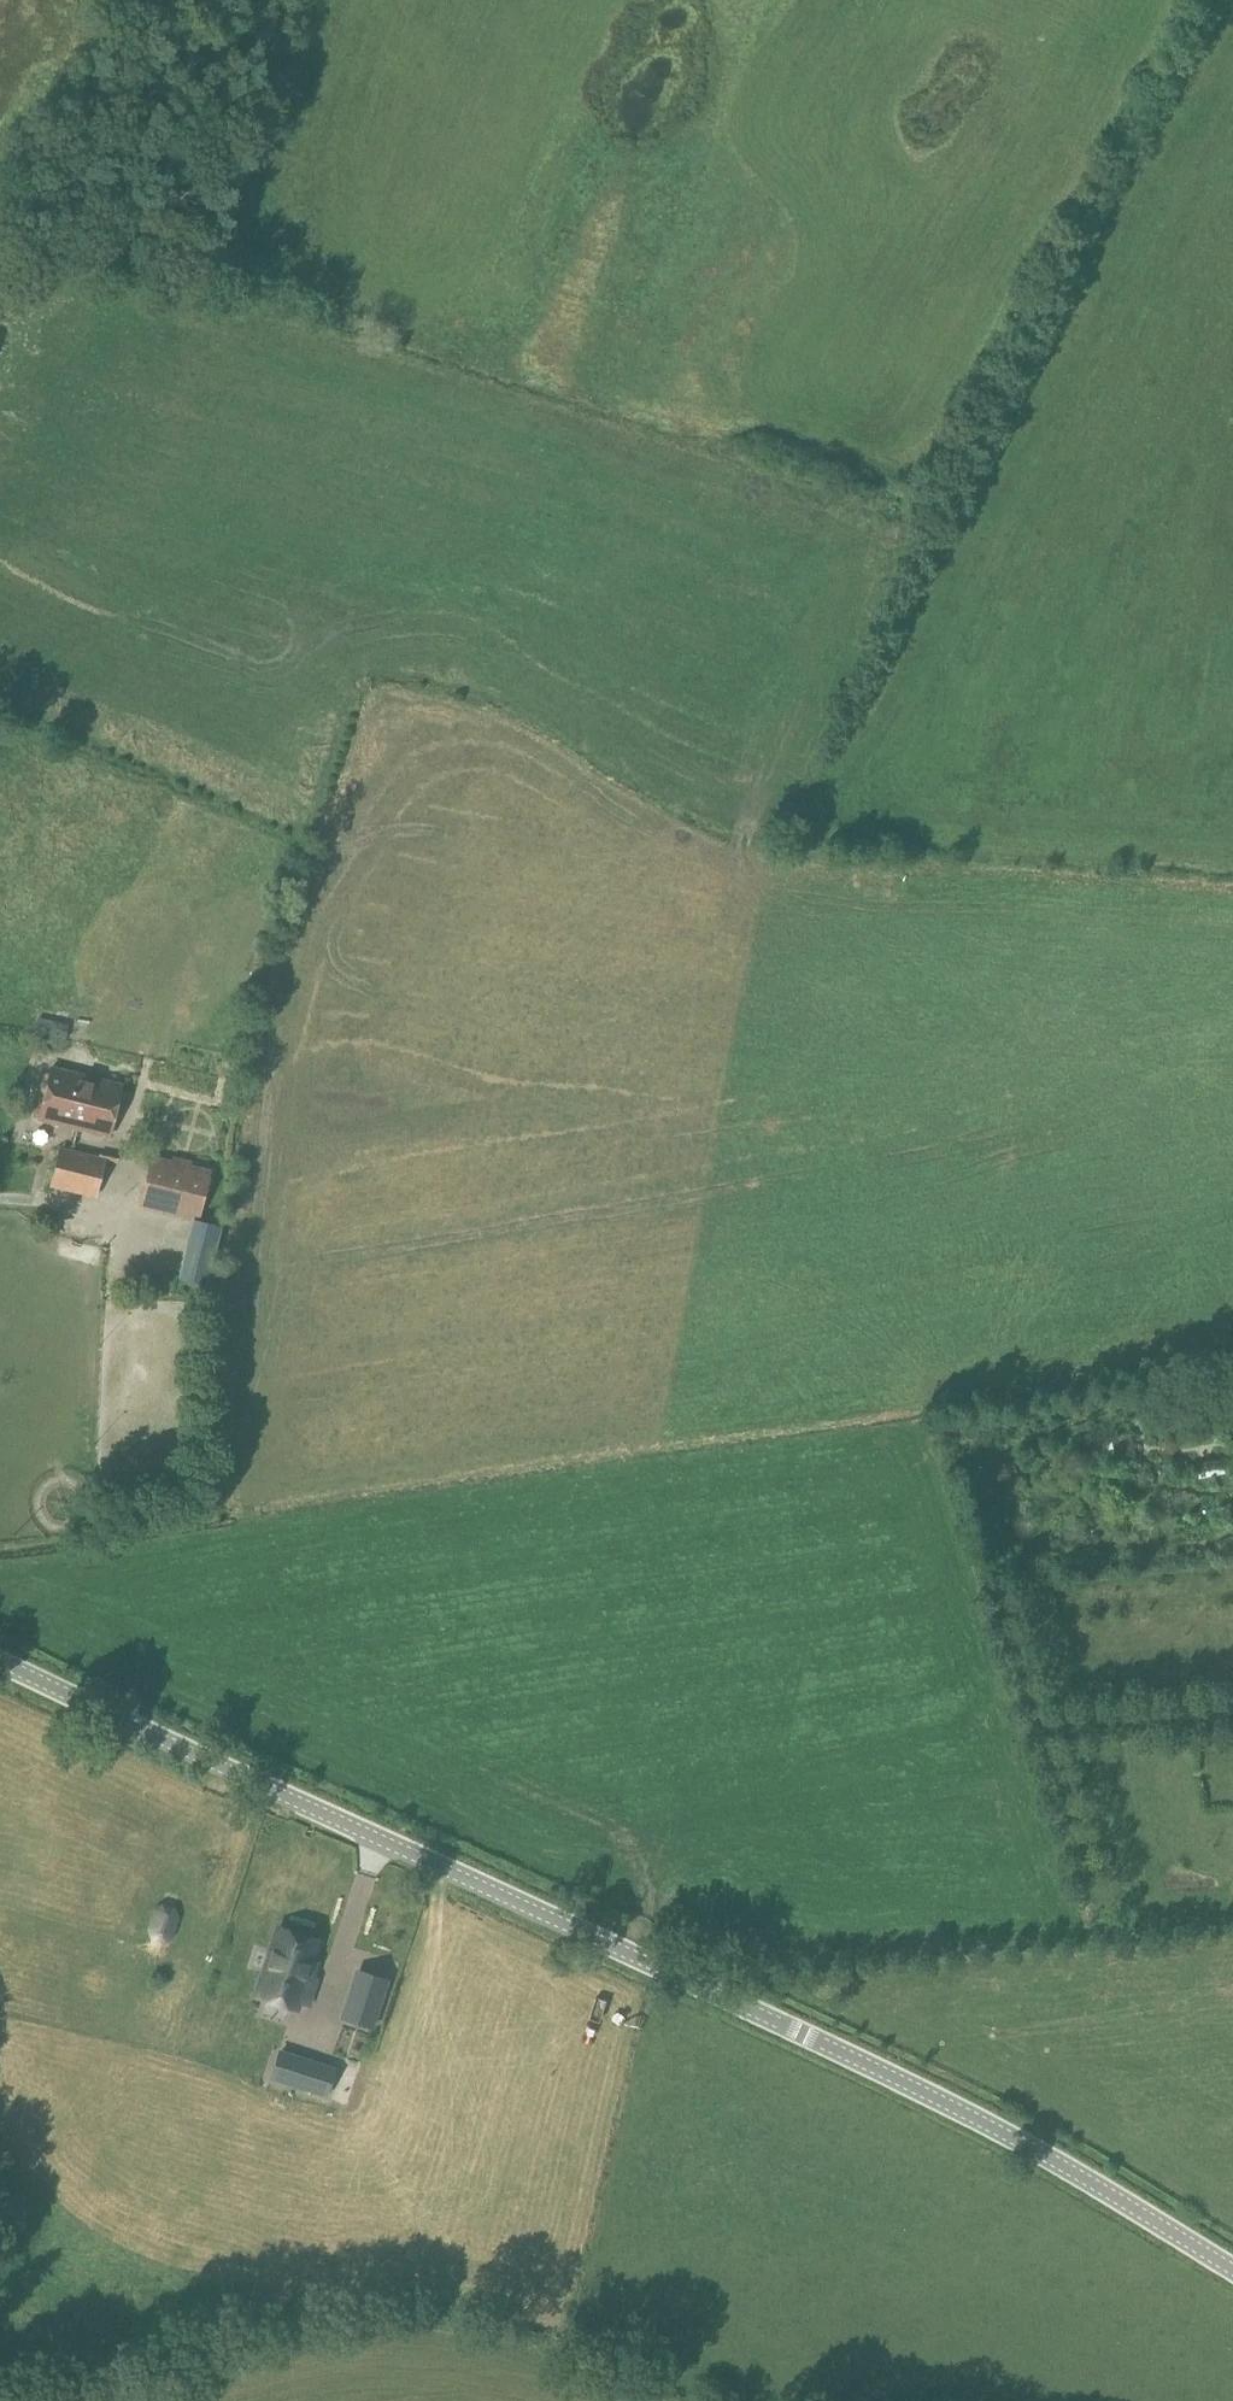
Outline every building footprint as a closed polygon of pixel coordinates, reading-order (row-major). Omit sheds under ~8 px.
[(39,1018),(35,1035),(66,1041),(69,1024),(39,1018)] [(121,1087),(52,1070),(41,1120),(109,1136),(121,1087)] [(105,1159),(60,1147),(51,1187),(94,1199),(105,1159)] [(179,1279),(208,1286),(222,1227),(198,1221),(210,1175),(153,1161),(141,1210),(193,1222),(179,1279)] [(147,1929),(151,1940),(165,1944),(174,1939),(181,1917),(177,1907),(162,1903),(153,1908),(147,1929)] [(305,1977),(316,1942),(282,1930),(260,1995),(295,2007),(297,1999),(308,2003),(315,1980),(305,1977)] [(373,2029),(390,1980),(356,1969),(340,2019),(373,2029)] [(328,2097),(337,2068),(279,2049),(270,2078),(328,2097)]
